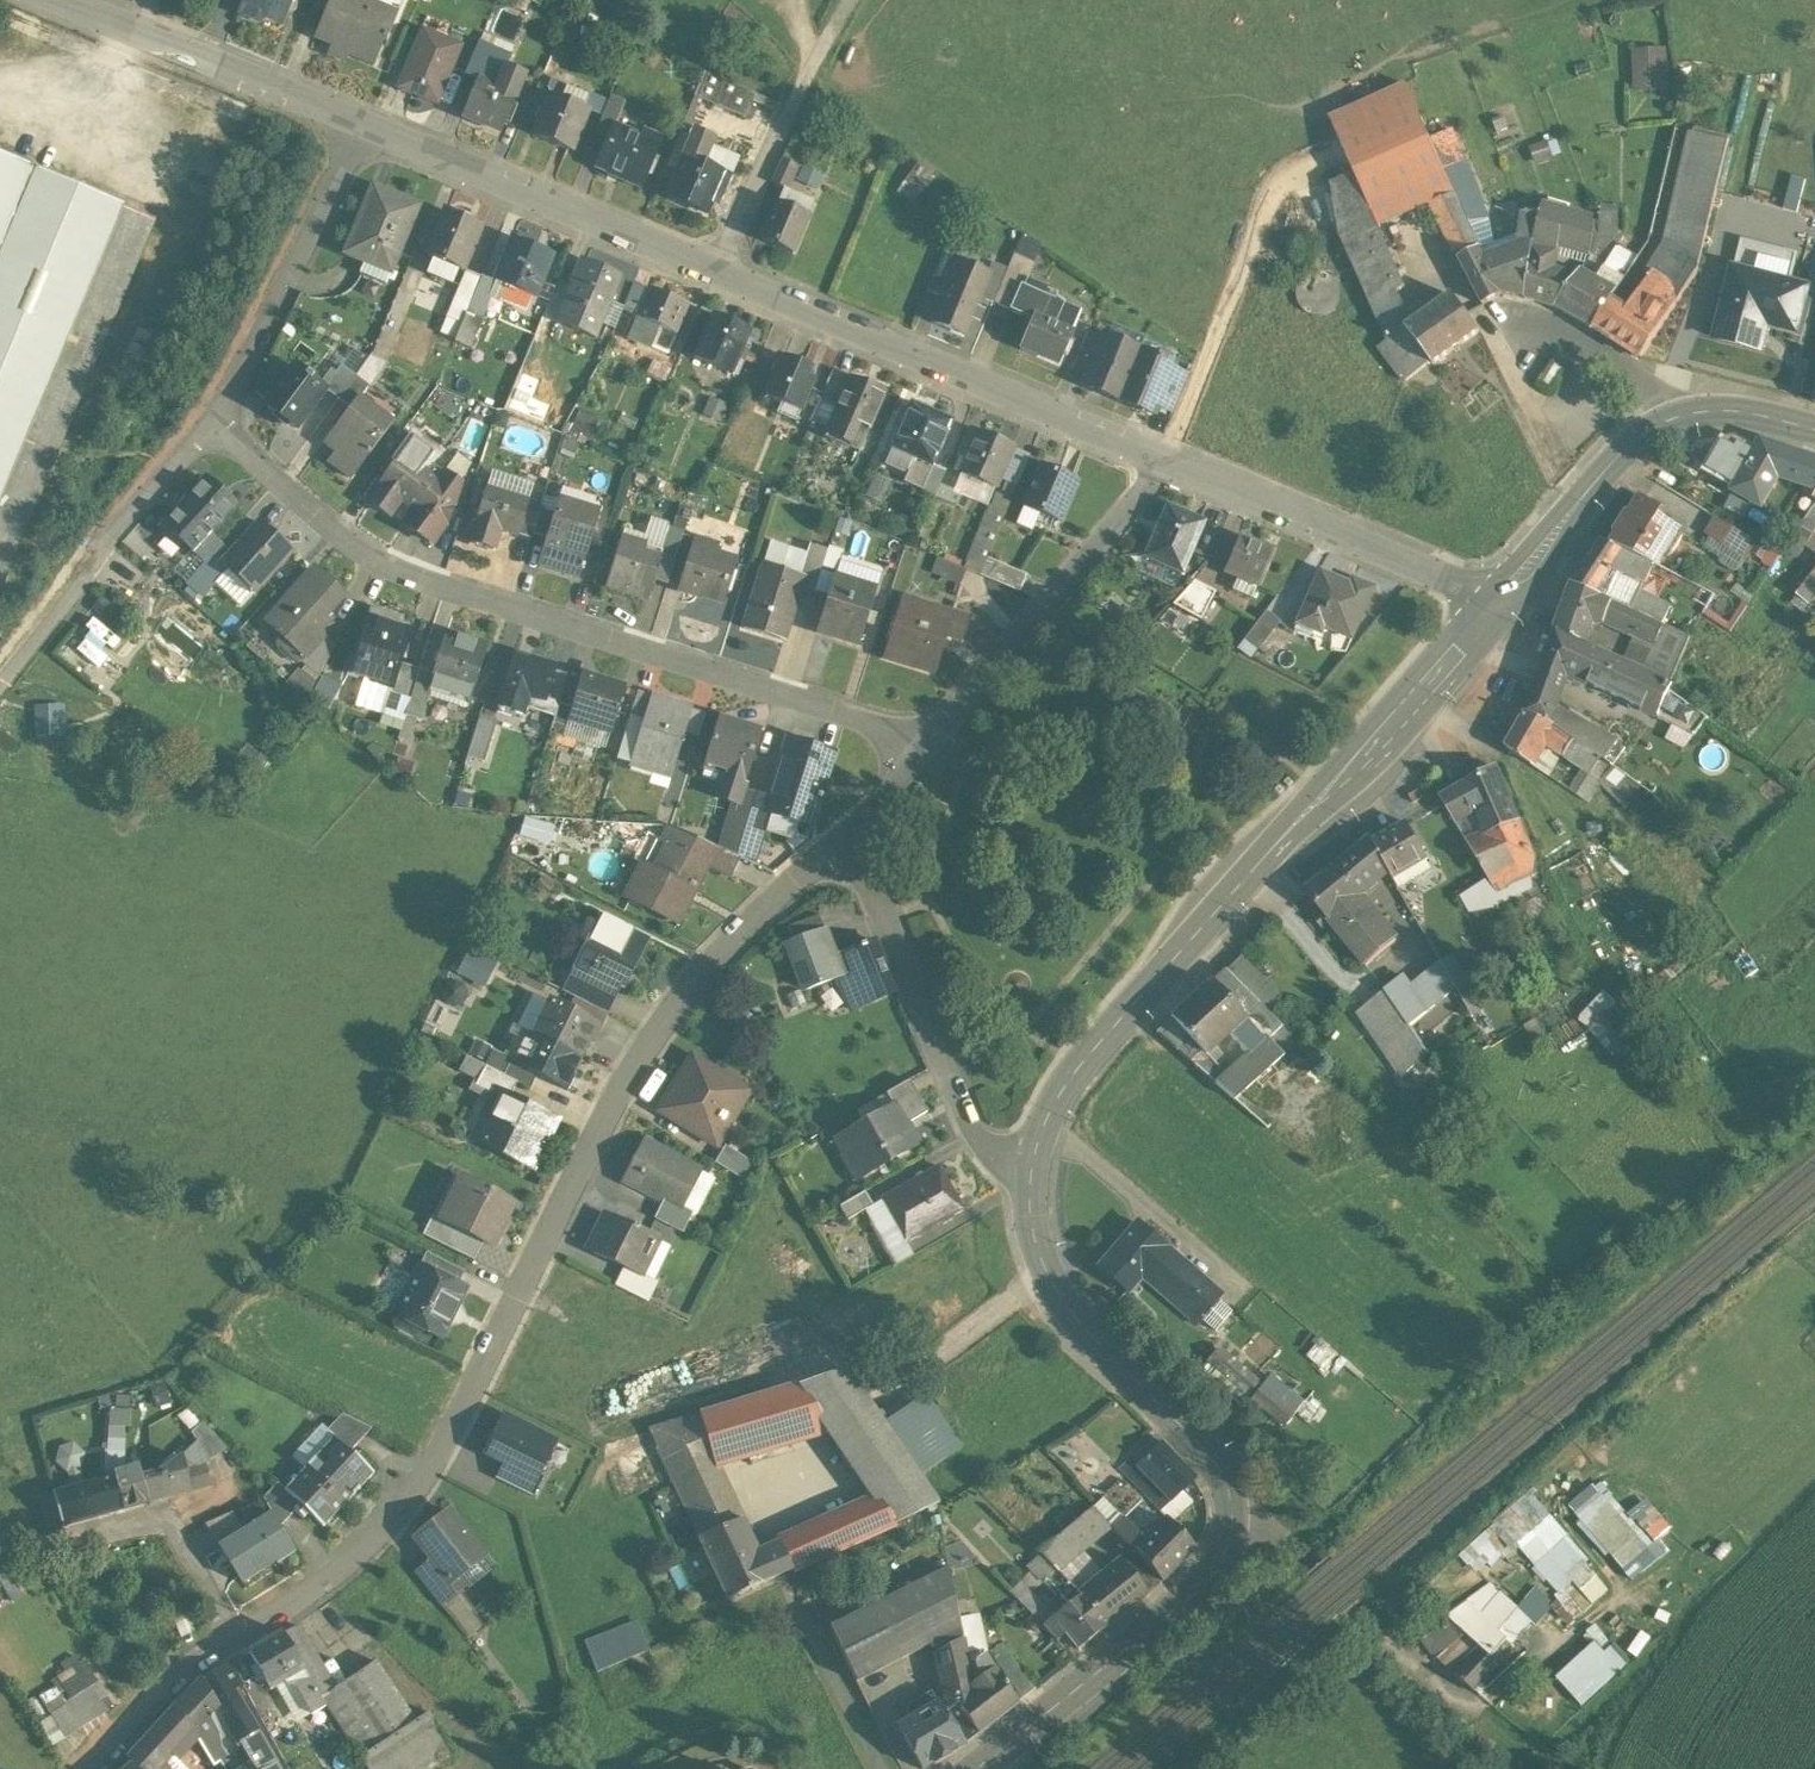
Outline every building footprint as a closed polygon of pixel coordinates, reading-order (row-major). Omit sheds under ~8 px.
[(237,16),(262,26),(265,17),(282,24),(292,0),(244,0),(237,16)] [(368,0),(330,0),(314,38),(333,45),(331,49),(375,68),(386,41),(389,41),(407,0),(378,0),(377,4),(368,0)] [(439,43),(419,35),(397,89),(436,105),(461,47),(441,38),(439,43)] [(510,55),(478,42),(463,76),(465,77),(465,76),(477,81),(496,89),(503,71),(504,71),(510,55)] [(1672,51),(1636,51),(1637,92),(1672,91),(1672,51)] [(504,71),(503,71),(496,89),(515,97),(520,85),(523,79),(504,71)] [(750,92),(704,72),(693,97),(705,102),(740,116),(750,92)] [(537,85),(523,79),(520,85),(534,91),(537,85)] [(496,89),(477,81),(462,116),(501,132),(515,97),(496,89)] [(568,82),(560,99),(587,111),(604,119),(612,101),(568,82)] [(1446,177),(1406,85),(1332,118),(1355,172),(1379,227),(1430,205),(1422,189),(1446,177)] [(614,95),(612,101),(604,119),(602,123),(613,127),(618,129),(629,102),(614,95)] [(560,99),(550,96),(533,136),(570,151),(587,111),(560,99)] [(681,128),(692,133),(705,102),(693,97),(681,128)] [(613,127),(596,167),(640,186),(661,138),(644,131),(641,139),(618,129),(613,127)] [(1458,133),(1432,143),(1446,177),(1460,209),(1476,240),(1479,247),(1478,248),(1483,259),(1501,253),(1491,205),(1458,133)] [(1691,133),(1664,242),(1699,264),(1728,142),(1691,133)] [(729,178),(701,165),(708,146),(709,145),(693,138),(666,198),(705,215),(712,199),(719,201),(729,178)] [(738,159),(708,146),(701,165),(729,178),(738,159)] [(788,146),(770,182),(783,188),(786,190),(787,186),(803,153),(788,146)] [(0,156),(0,590),(155,220),(122,206),(122,207),(0,156)] [(933,171),(918,161),(898,190),(913,201),(933,171)] [(804,167),(796,183),(817,194),(825,178),(804,167)] [(1379,227),(1355,172),(1331,183),(1340,235),(1372,307),(1384,301),(1395,293),(1404,287),(1379,227)] [(1460,209),(1446,177),(1422,189),(1430,205),(1457,257),(1478,248),(1479,247),(1476,240),(1460,209)] [(783,188),(777,203),(807,216),(815,199),(787,186),(786,190),(783,188)] [(418,206),(372,187),(344,254),(364,263),(359,274),(385,285),(418,206)] [(807,216),(777,203),(760,240),(791,253),(807,216)] [(1604,205),(1603,226),(1626,233),(1626,206),(1604,205)] [(479,226),(446,212),(427,257),(460,270),(479,226)] [(1540,215),(1523,214),(1518,247),(1534,241),(1539,220),(1540,215)] [(1594,234),(1539,220),(1534,241),(1532,250),(1553,253),(1554,246),(1587,255),(1587,256),(1588,257),(1589,255),(1594,234)] [(1603,226),(1592,223),(1594,234),(1636,258),(1648,241),(1648,239),(1626,233),(1603,226)] [(1022,227),(1006,269),(1000,283),(1020,292),(1023,287),(1026,280),(1042,242),(1022,227)] [(1636,258),(1594,234),(1589,255),(1625,275),(1637,259),(1636,258)] [(551,256),(511,240),(494,280),(534,297),(551,256)] [(1795,254),(1742,240),(1734,269),(1788,282),(1795,254)] [(1478,248),(1457,257),(1482,305),(1502,294),(1524,298),(1532,250),(1534,241),(1518,247),(1501,253),(1483,259),(1478,248)] [(1699,264),(1664,242),(1658,252),(1663,255),(1676,263),(1663,283),(1682,295),(1698,270),(1697,270),(1699,264)] [(1553,253),(1532,250),(1524,298),(1555,308),(1575,278),(1553,271),(1556,254),(1553,253)] [(943,255),(934,277),(945,282),(954,260),(943,255)] [(1676,263),(1663,255),(1650,275),(1663,283),(1676,263)] [(954,260),(945,282),(930,321),(964,334),(979,297),(988,273),(954,260)] [(620,277),(584,261),(573,289),(569,287),(555,323),(595,339),(609,303),(620,277)] [(1006,269),(992,264),(988,273),(979,297),(993,302),(1000,283),(1006,269)] [(1807,288),(1734,269),(1720,322),(1721,322),(1717,337),(1716,337),(1715,339),(1763,351),(1770,325),(1795,332),(1802,308),(1800,308),(1805,290),(1806,290),(1807,288)] [(465,273),(446,318),(461,324),(465,314),(480,278),(465,273)] [(1616,293),(1580,273),(1575,278),(1555,308),(1593,329),(1610,302),(1616,293)] [(1650,275),(1626,313),(1610,302),(1593,329),(1640,359),(1682,295),(1663,283),(1650,275)] [(934,277),(918,316),(930,321),(945,282),(934,277)] [(496,284),(480,278),(465,314),(481,321),(496,284)] [(1046,289),(1026,280),(1023,287),(1044,295),(1046,289)] [(569,287),(556,282),(541,317),(555,323),(569,287)] [(636,317),(648,289),(634,283),(623,309),(614,330),(628,336),(636,317)] [(1020,292),(1000,283),(993,302),(1012,310),(1020,292)] [(1044,295),(1023,287),(1020,292),(1012,310),(1012,312),(1031,320),(1019,348),(1058,365),(1071,332),(1080,311),(1062,303),(1044,295)] [(687,307),(648,289),(636,317),(659,327),(675,334),(687,307)] [(1387,341),(1409,326),(1395,293),(1384,301),(1391,312),(1378,321),(1387,341)] [(1387,341),(1378,347),(1404,381),(1430,362),(1432,365),(1479,332),(1452,296),(1429,312),(1423,302),(1418,306),(1412,310),(1419,319),(1409,326),(1387,341)] [(1384,301),(1372,307),(1378,321),(1391,312),(1384,301)] [(623,309),(609,303),(600,325),(614,330),(623,309)] [(465,314),(461,324),(452,346),(468,352),(481,321),(465,314)] [(659,327),(636,317),(628,336),(635,339),(651,345),(659,327)] [(748,333),(712,317),(695,357),(730,373),(748,333)] [(384,329),(372,357),(387,364),(399,335),(384,329)] [(1086,335),(1072,370),(1086,376),(1087,377),(1102,342),(1101,341),(1086,335)] [(635,339),(628,336),(626,341),(633,344),(635,339)] [(1139,351),(1103,336),(1101,341),(1102,342),(1087,377),(1086,376),(1083,385),(1118,400),(1139,351)] [(357,347),(325,388),(326,389),(325,391),(338,400),(372,357),(357,347)] [(1173,365),(1139,351),(1118,400),(1153,415),(1157,406),(1156,405),(1171,370),(1171,371),(1173,365)] [(372,357),(338,400),(349,409),(356,399),(357,399),(358,400),(387,364),(372,357)] [(810,369),(781,357),(764,396),(799,411),(809,389),(803,386),(810,369)] [(293,367),(264,405),(296,429),(325,391),(326,389),(325,388),(307,375),(306,376),(293,367)] [(1171,371),(1171,370),(1156,405),(1157,406),(1172,412),(1186,377),(1171,371)] [(884,393),(849,378),(841,394),(831,418),(823,436),(859,452),(884,393)] [(841,394),(825,387),(815,410),(831,418),(841,394)] [(358,400),(357,399),(349,409),(335,428),(347,437),(328,462),(348,477),(366,454),(368,456),(391,425),(358,400)] [(420,408),(388,450),(400,458),(401,457),(402,457),(433,417),(420,408)] [(928,417),(909,409),(892,449),(915,459),(930,466),(932,466),(950,422),(930,413),(928,417)] [(580,410),(571,431),(588,439),(598,418),(580,410)] [(1012,449),(977,434),(974,441),(967,438),(961,452),(968,454),(960,474),(995,488),(999,479),(1012,450),(1012,449)] [(1760,442),(1750,461),(1732,491),(1766,511),(1770,503),(1765,500),(1779,476),(1803,485),(1814,490),(1814,459),(1794,452),(1760,442)] [(915,459),(892,449),(886,463),(909,474),(915,459)] [(1028,457),(1012,450),(999,479),(1017,487),(1028,457)] [(400,458),(385,479),(381,476),(377,482),(381,484),(380,485),(381,486),(369,503),(389,517),(401,500),(415,510),(436,482),(435,481),(402,457),(401,457),(400,458)] [(915,459),(909,474),(924,480),(930,466),(915,459)] [(932,466),(930,466),(924,480),(920,490),(934,496),(939,486),(945,471),(932,466)] [(1075,481),(1040,466),(1023,507),(1037,514),(1034,522),(1054,530),(1058,522),(1075,481)] [(436,482),(415,510),(404,526),(430,544),(447,521),(458,484),(441,473),(435,481),(436,482)] [(960,474),(953,492),(961,495),(987,506),(995,488),(960,474)] [(1017,487),(999,479),(995,488),(987,506),(961,568),(966,570),(979,576),(986,557),(1017,487)] [(205,480),(164,526),(194,552),(211,535),(212,533),(235,507),(205,480)] [(522,492),(500,485),(497,494),(519,501),(522,492)] [(953,492),(939,486),(934,496),(956,505),(961,495),(953,492)] [(497,494),(486,490),(469,543),(492,550),(499,530),(517,536),(527,503),(519,501),(497,494)] [(1792,503),(1781,520),(1798,530),(1809,514),(1814,505),(1814,499),(1814,498),(1811,497),(1809,498),(1801,509),(1792,503)] [(598,514),(557,501),(554,513),(546,539),(538,565),(577,577),(580,569),(583,570),(584,566),(581,565),(583,558),(584,559),(598,514)] [(1650,506),(1643,502),(1638,503),(1631,513),(1627,515),(1616,533),(1616,537),(1611,546),(1653,564),(1653,565),(1661,552),(1675,529),(1659,520),(1664,512),(1663,509),(1653,503),(1651,504),(1650,506)] [(541,508),(527,503),(517,536),(530,540),(532,535),(540,509),(541,508)] [(1203,522),(1166,507),(1144,557),(1181,573),(1203,522)] [(554,513),(540,509),(532,535),(546,539),(554,513)] [(1809,514),(1798,530),(1794,535),(1807,544),(1814,533),(1814,534),(1814,533),(1814,519),(1809,514)] [(1748,538),(1716,519),(1707,534),(1738,553),(1748,538)] [(291,552),(259,524),(232,554),(221,566),(227,572),(253,595),(291,552)] [(1687,535),(1675,529),(1661,552),(1674,559),(1687,535)] [(660,560),(657,571),(669,575),(674,560),(682,535),(669,531),(660,560)] [(1814,533),(1807,544),(1814,550),(1814,534),(1814,533)] [(211,535),(194,552),(205,562),(221,544),(211,535)] [(1807,544),(1794,535),(1785,549),(1797,557),(1807,544)] [(1271,551),(1238,537),(1223,572),(1241,580),(1236,591),(1251,597),(1271,551)] [(1778,557),(1748,538),(1738,553),(1753,562),(1757,556),(1772,566),(1778,557)] [(646,548),(622,541),(607,588),(648,600),(657,571),(660,560),(644,555),(646,548)] [(1611,546),(1600,541),(1573,584),(1606,599),(1618,572),(1644,584),(1653,564),(1611,546)] [(205,562),(180,590),(197,605),(227,572),(221,566),(232,554),(221,544),(205,562)] [(809,545),(799,576),(803,578),(800,588),(814,592),(827,551),(809,545)] [(734,562),(692,549),(688,564),(680,589),(721,602),(734,562)] [(842,555),(827,551),(814,592),(827,596),(833,577),(835,578),(842,555)] [(1026,575),(986,557),(979,576),(1019,593),(1026,575)] [(961,568),(937,558),(931,574),(959,586),(966,570),(961,568)] [(669,575),(666,585),(680,589),(688,564),(674,560),(669,575)] [(799,576),(762,565),(742,629),(784,641),(800,588),(803,578),(799,576)] [(1351,585),(1319,571),(1296,624),(1319,634),(1322,626),(1334,631),(1337,624),(1355,632),(1375,589),(1353,580),(1351,585)] [(1796,595),(1808,604),(1814,596),(1814,571),(1796,595)] [(313,572),(292,593),(267,621),(306,656),(324,636),(315,628),(342,598),(313,572)] [(1641,590),(1644,584),(1618,572),(1606,599),(1612,602),(1661,623),(1669,627),(1678,606),(1641,590)] [(835,578),(833,577),(827,596),(816,632),(857,645),(874,591),(835,578)] [(1215,592),(1194,581),(1172,605),(1200,620),(1215,592)] [(1755,592),(1742,583),(1734,594),(1748,603),(1755,592)] [(1606,599),(1573,584),(1555,630),(1584,643),(1592,620),(1603,624),(1605,619),(1612,602),(1606,599)] [(93,609),(111,624),(119,613),(101,599),(93,609)] [(967,619),(902,599),(883,658),(933,674),(945,636),(960,640),(967,619)] [(1661,623),(1612,602),(1605,619),(1635,634),(1655,643),(1663,626),(1661,623)] [(1136,619),(1122,607),(1113,617),(1127,630),(1136,619)] [(392,616),(371,609),(351,676),(365,680),(391,688),(392,689),(400,664),(410,631),(389,625),(392,616)] [(1265,612),(1245,638),(1258,648),(1278,622),(1265,612)] [(1085,624),(1072,617),(1067,626),(1079,633),(1085,624)] [(1655,643),(1635,634),(1623,661),(1670,683),(1689,637),(1669,627),(1663,626),(1655,643)] [(1584,643),(1555,630),(1543,663),(1565,673),(1597,688),(1610,655),(1584,643)] [(486,646),(445,633),(432,675),(429,686),(431,687),(470,699),(486,646)] [(306,656),(300,663),(306,667),(319,677),(335,647),(324,636),(306,656)] [(555,668),(514,655),(497,708),(521,715),(528,696),(545,701),(553,673),(555,668)] [(1623,661),(1610,655),(1597,688),(1630,703),(1656,716),(1668,691),(1668,690),(1671,683),(1670,683),(1623,661)] [(1565,673),(1543,663),(1525,712),(1548,721),(1554,705),(1558,694),(1565,673)] [(419,670),(400,664),(392,689),(391,688),(388,696),(408,702),(419,670)] [(319,677),(306,667),(292,686),(309,700),(319,677)] [(419,670),(408,702),(424,706),(431,687),(429,686),(432,675),(419,670)] [(567,677),(553,673),(545,701),(557,705),(567,677)] [(623,689),(582,676),(580,681),(571,710),(568,720),(609,733),(623,689)] [(580,681),(567,677),(557,705),(571,710),(580,681)] [(402,723),(408,702),(388,696),(391,688),(365,680),(356,708),(402,723)] [(1707,717),(1668,691),(1656,716),(1693,735),(1707,717)] [(650,697),(637,693),(628,719),(642,723),(650,697)] [(1569,698),(1558,694),(1554,705),(1562,711),(1569,698)] [(691,710),(650,697),(642,723),(629,766),(652,772),(654,767),(672,772),(683,735),(691,710)] [(408,702),(402,723),(397,741),(412,745),(418,723),(426,726),(431,708),(424,706),(408,702)] [(1562,711),(1554,705),(1548,721),(1590,750),(1600,757),(1611,764),(1623,749),(1610,739),(1594,729),(1562,711)] [(691,710),(683,735),(698,740),(706,714),(691,710)] [(1548,721),(1525,712),(1505,747),(1543,773),(1548,766),(1541,762),(1550,748),(1579,767),(1590,750),(1548,721)] [(485,713),(472,756),(487,760),(499,717),(485,713)] [(760,731),(718,718),(702,771),(718,776),(724,778),(743,784),(760,731)] [(770,798),(765,813),(767,813),(799,823),(810,826),(818,799),(821,800),(822,796),(820,795),(832,754),(788,740),(770,798)] [(1590,750),(1579,767),(1589,773),(1589,774),(1600,757),(1590,750)] [(1600,757),(1589,774),(1589,773),(1575,794),(1586,801),(1599,782),(1610,765),(1611,764),(1600,757)] [(418,764),(400,760),(396,777),(414,781),(418,764)] [(1626,776),(1610,765),(1599,782),(1610,793),(1626,776)] [(1521,828),(1495,768),(1465,784),(1475,807),(1486,834),(1487,835),(1499,829),(1501,836),(1521,828)] [(718,776),(702,771),(701,777),(716,782),(718,776)] [(1626,776),(1610,793),(1621,803),(1639,785),(1626,776)] [(743,784),(724,778),(717,798),(736,804),(742,789),(743,784)] [(1465,784),(1440,798),(1452,818),(1475,807),(1465,784)] [(756,793),(742,789),(736,804),(727,830),(744,832),(756,793)] [(770,798),(756,793),(744,832),(736,857),(751,863),(762,831),(767,813),(765,813),(770,798)] [(522,834),(552,845),(560,824),(530,813),(522,834)] [(767,813),(762,831),(794,840),(799,823),(767,813)] [(1372,842),(1388,870),(1397,886),(1423,871),(1418,863),(1427,857),(1407,822),(1372,842)] [(1499,829),(1487,835),(1486,834),(1467,842),(1487,877),(1496,892),(1529,875),(1522,859),(1532,854),(1521,828),(1501,836),(1499,829)] [(744,832),(727,830),(721,850),(736,857),(744,832)] [(721,850),(693,837),(686,853),(707,864),(705,867),(727,877),(736,857),(721,850)] [(1370,838),(1336,865),(1359,893),(1388,870),(1372,842),(1370,838)] [(659,872),(643,864),(626,898),(677,923),(705,867),(707,864),(686,853),(672,846),(659,872)] [(1359,893),(1336,865),(1304,890),(1321,911),(1313,918),(1320,927),(1328,920),(1365,965),(1395,939),(1362,897),(1359,893)] [(1496,892),(1487,877),(1459,895),(1469,910),(1496,892)] [(818,915),(787,926),(793,942),(824,930),(818,915)] [(645,940),(601,917),(574,971),(587,977),(587,976),(600,982),(602,977),(618,985),(625,971),(628,972),(645,940)] [(875,942),(839,956),(839,958),(827,963),(821,948),(830,945),(825,931),(794,942),(788,945),(805,991),(838,978),(850,1010),(895,992),(875,942)] [(451,979),(486,996),(501,964),(466,948),(451,979)] [(1281,996),(1241,955),(1226,970),(1267,1010),(1281,996)] [(1441,961),(1409,987),(1425,1011),(1455,986),(1441,961)] [(1226,970),(1225,969),(1211,981),(1244,1018),(1229,1032),(1247,1054),(1266,1037),(1267,1038),(1281,1025),(1267,1010),(1226,970)] [(1400,975),(1383,990),(1408,1026),(1409,1025),(1425,1011),(1409,987),(1400,975)] [(600,982),(587,976),(587,977),(576,999),(604,1013),(618,985),(602,977),(600,982)] [(1210,981),(1171,1016),(1172,1017),(1205,1053),(1207,1053),(1214,1045),(1229,1032),(1244,1018),(1211,981),(1210,981)] [(1408,1026),(1383,990),(1356,1011),(1400,1075),(1428,1053),(1409,1025),(1408,1026)] [(1608,991),(1581,1014),(1615,1053),(1642,1030),(1608,991)] [(576,999),(574,998),(567,1011),(599,1027),(598,1028),(601,1029),(608,1015),(604,1013),(576,999)] [(567,1011),(550,1002),(534,1035),(578,1057),(587,1041),(591,1043),(598,1028),(599,1027),(567,1011)] [(1205,1053),(1172,1017),(1156,1031),(1267,1128),(1278,1116),(1267,1106),(1264,1109),(1246,1093),(1243,1090),(1225,1074),(1217,1067),(1212,1063),(1212,1062),(1211,1057),(1207,1053),(1205,1053)] [(517,1066),(532,1035),(517,1028),(507,1050),(478,1037),(468,1059),(484,1067),(503,1076),(509,1063),(517,1066)] [(534,1035),(532,1035),(517,1066),(516,1067),(536,1077),(565,1091),(573,1076),(570,1074),(578,1057),(534,1035)] [(1247,1054),(1225,1074),(1243,1090),(1282,1054),(1267,1038),(1266,1037),(1247,1054)] [(1226,1058),(1214,1045),(1207,1053),(1211,1057),(1212,1062),(1212,1063),(1217,1067),(1226,1058)] [(463,1070),(479,1078),(484,1067),(468,1059),(463,1070)] [(742,1089),(697,1061),(677,1095),(672,1092),(660,1113),(716,1147),(729,1126),(725,1124),(728,1119),(725,1117),(742,1089)] [(517,1066),(509,1063),(503,1076),(516,1083),(529,1089),(536,1077),(516,1067),(517,1066)] [(503,1076),(484,1067),(479,1078),(474,1087),(493,1096),(494,1095),(507,1101),(516,1083),(503,1076)] [(895,1107),(864,1125),(870,1136),(848,1149),(864,1177),(919,1145),(908,1125),(928,1113),(909,1081),(887,1094),(895,1107)] [(507,1101),(494,1095),(493,1096),(485,1114),(487,1115),(474,1141),(523,1165),(533,1146),(541,1150),(549,1133),(556,1121),(547,1117),(517,1102),(516,1105),(507,1101)] [(702,1173),(643,1142),(622,1182),(663,1204),(681,1213),(682,1211),(702,1173)] [(753,1164),(726,1148),(716,1164),(743,1181),(753,1164)] [(939,1167),(881,1200),(881,1201),(906,1244),(907,1243),(964,1210),(939,1167)] [(470,1184),(460,1178),(450,1200),(440,1219),(440,1220),(483,1242),(493,1246),(513,1205),(470,1184)] [(865,1192),(840,1206),(848,1220),(867,1210),(873,1206),(865,1192)] [(873,1206),(867,1210),(899,1264),(914,1256),(907,1243),(906,1244),(881,1201),(873,1206)] [(681,1213),(663,1204),(655,1220),(684,1234),(693,1216),(682,1211),(681,1213)] [(483,1242),(440,1220),(440,1219),(432,1215),(422,1235),(473,1261),(483,1242)] [(659,1242),(605,1215),(588,1250),(624,1268),(641,1277),(642,1275),(659,1242)] [(1135,1223),(1098,1267),(1127,1291),(1146,1269),(1186,1303),(1188,1304),(1206,1283),(1135,1223)] [(674,1250),(659,1242),(642,1275),(658,1283),(674,1250)] [(464,1272),(426,1253),(419,1267),(457,1286),(464,1272)] [(457,1286),(419,1267),(395,1316),(395,1327),(412,1336),(422,1329),(440,1338),(464,1290),(457,1286)] [(641,1277),(624,1268),(615,1287),(648,1303),(658,1283),(642,1275),(641,1277)] [(1206,1283),(1188,1304),(1186,1303),(1180,1311),(1194,1323),(1219,1294),(1206,1283)] [(1231,1312),(1217,1299),(1200,1317),(1214,1330),(1231,1312)] [(1220,1346),(1206,1360),(1280,1429),(1298,1411),(1287,1400),(1293,1394),(1269,1371),(1258,1383),(1220,1346)] [(847,1370),(701,1415),(703,1421),(715,1462),(802,1436),(825,1422),(826,1422),(864,1394),(847,1370)] [(934,1393),(886,1427),(921,1477),(968,1443),(934,1393)] [(886,1427),(864,1394),(826,1422),(879,1498),(896,1523),(939,1503),(921,1477),(886,1427)] [(130,1411),(110,1410),(108,1426),(124,1427),(129,1427),(130,1411)] [(371,1429),(342,1414),(326,1431),(333,1438),(334,1437),(350,1452),(371,1429)] [(553,1441),(504,1417),(486,1452),(504,1461),(535,1476),(553,1441)] [(715,1462),(703,1421),(657,1441),(702,1538),(744,1520),(715,1462)] [(226,1448),(202,1422),(191,1433),(199,1445),(208,1460),(209,1461),(226,1448)] [(124,1427),(108,1426),(107,1452),(105,1452),(105,1464),(106,1476),(115,1474),(124,1471),(123,1452),(124,1427)] [(162,1457),(150,1462),(153,1472),(151,1473),(152,1478),(164,1474),(183,1459),(186,1456),(186,1455),(199,1445),(191,1433),(162,1457)] [(1155,1434),(1118,1468),(1160,1510),(1183,1488),(1195,1477),(1155,1434)] [(333,1438),(304,1469),(343,1506),(373,1474),(350,1452),(334,1437),(333,1438)] [(199,1445),(186,1455),(186,1456),(183,1459),(191,1490),(211,1484),(205,1464),(209,1461),(208,1460),(199,1445)] [(138,1468),(138,1467),(124,1471),(115,1474),(119,1488),(118,1488),(123,1509),(191,1490),(183,1459),(164,1474),(152,1478),(151,1473),(153,1472),(150,1462),(138,1468)] [(535,1476),(504,1461),(496,1478),(532,1497),(541,1480),(535,1476)] [(343,1506),(304,1469),(285,1490),(283,1491),(298,1505),(293,1510),(294,1511),(303,1519),(308,1514),(323,1527),(343,1506)] [(89,1484),(53,1494),(61,1522),(62,1527),(123,1509),(118,1488),(119,1488),(115,1474),(106,1476),(105,1477),(106,1480),(89,1484)] [(277,1483),(263,1498),(271,1514),(279,1527),(294,1511),(293,1510),(298,1505),(283,1491),(285,1490),(277,1483)] [(1602,1486),(1584,1502),(1591,1510),(1583,1518),(1627,1568),(1676,1525),(1664,1512),(1642,1532),(1602,1486)] [(1168,1518),(1172,1523),(1195,1502),(1183,1488),(1160,1510),(1168,1518)] [(1543,1580),(1518,1603),(1536,1623),(1579,1583),(1598,1603),(1614,1588),(1592,1564),(1598,1559),(1531,1489),(1464,1552),(1484,1573),(1517,1541),(1541,1565),(1535,1571),(1543,1580)] [(879,1498),(759,1553),(771,1580),(896,1523),(879,1498)] [(55,1502),(40,1506),(46,1527),(61,1522),(55,1502)] [(1076,1506),(1050,1524),(1058,1532),(1039,1552),(1046,1560),(1069,1584),(1078,1576),(1066,1562),(1110,1526),(1092,1507),(1083,1515),(1076,1506)] [(232,1512),(204,1524),(220,1548),(245,1532),(232,1512)] [(448,1512),(432,1525),(434,1527),(417,1541),(431,1559),(450,1582),(452,1581),(483,1556),(448,1512)] [(279,1527),(271,1514),(254,1524),(255,1526),(257,1525),(268,1542),(266,1543),(276,1558),(275,1559),(277,1564),(294,1553),(279,1527)] [(1145,1541),(1141,1545),(1133,1537),(1137,1533),(1122,1518),(1111,1529),(1125,1542),(1136,1550),(1162,1581),(1196,1547),(1172,1523),(1168,1518),(1145,1541)] [(702,1538),(699,1539),(728,1600),(771,1580),(759,1553),(744,1520),(702,1538)] [(245,1532),(220,1548),(238,1578),(257,1566),(259,1569),(275,1559),(276,1558),(266,1543),(268,1542),(257,1525),(255,1526),(245,1532)] [(1145,1541),(1137,1533),(1133,1537),(1141,1545),(1145,1541)] [(1121,1559),(1148,1592),(1162,1581),(1136,1550),(1121,1559)] [(450,1582),(431,1559),(414,1572),(440,1606),(460,1590),(452,1581),(450,1582)] [(1121,1559),(1080,1592),(1081,1594),(1107,1626),(1148,1592),(1121,1559)] [(1069,1584),(1046,1560),(1033,1571),(1056,1595),(1059,1592),(1069,1603),(1081,1594),(1080,1592),(1078,1593),(1069,1584)] [(7,1570),(0,1575),(0,1586),(1,1587),(10,1602),(22,1595),(7,1570)] [(949,1570),(884,1601),(910,1655),(927,1647),(937,1659),(948,1709),(976,1691),(974,1688),(973,1683),(966,1653),(959,1619),(959,1618),(949,1570)] [(1054,1615),(1021,1582),(1010,1592),(1043,1626),(1054,1615)] [(1452,1607),(1455,1616),(1457,1619),(1470,1605),(1480,1615),(1499,1593),(1516,1607),(1496,1629),(1512,1644),(1536,1623),(1518,1603),(1495,1582),(1452,1607)] [(460,1590),(440,1606),(469,1641),(486,1627),(474,1613),(477,1611),(460,1590)] [(1482,1617),(1468,1632),(1479,1644),(1454,1670),(1472,1687),(1512,1644),(1496,1629),(1516,1607),(1499,1593),(1480,1615),(1482,1617)] [(1107,1626),(1081,1594),(1069,1603),(1054,1615),(1043,1626),(1057,1640),(1066,1632),(1079,1648),(1107,1626)] [(884,1601),(829,1627),(842,1653),(857,1681),(876,1672),(910,1655),(884,1601)] [(1455,1616),(1423,1636),(1436,1653),(1446,1645),(1447,1646),(1464,1628),(1468,1632),(1482,1617),(1480,1615),(1470,1605),(1457,1619),(1455,1616)] [(976,1615),(959,1619),(966,1653),(982,1650),(976,1615)] [(310,1679),(325,1670),(297,1624),(282,1633),(310,1679)] [(1446,1645),(1436,1653),(1454,1670),(1479,1644),(1468,1632),(1464,1628),(1447,1646),(1446,1645)] [(642,1632),(589,1654),(596,1672),(649,1650),(642,1632)] [(282,1633),(250,1652),(271,1689),(290,1678),(312,1714),(325,1706),(310,1679),(282,1633)] [(1606,1650),(1595,1638),(1557,1673),(1585,1703),(1630,1662),(1613,1644),(1606,1650)] [(985,1654),(982,1650),(966,1653),(973,1683),(979,1678),(974,1661),(985,1654)] [(948,1709),(945,1711),(964,1740),(966,1742),(1018,1702),(985,1654),(974,1661),(979,1678),(973,1683),(974,1688),(976,1691),(948,1709)] [(243,1684),(232,1662),(219,1670),(232,1691),(233,1690),(243,1684)] [(325,1670),(310,1679),(325,1706),(342,1730),(361,1758),(416,1722),(376,1662),(336,1689),(325,1670)] [(1036,1688),(1018,1663),(1006,1674),(1023,1698),(1036,1688)] [(92,1685),(78,1664),(60,1676),(73,1697),(77,1694),(92,1685)] [(219,1670),(203,1680),(219,1707),(250,1759),(253,1765),(272,1755),(233,1690),(232,1691),(219,1670)] [(910,1739),(876,1672),(857,1681),(892,1749),(910,1739)] [(203,1680),(193,1689),(176,1707),(197,1737),(201,1744),(207,1756),(221,1746),(221,1745),(219,1734),(207,1715),(219,1707),(203,1680)] [(92,1685),(77,1694),(93,1719),(107,1711),(92,1685)] [(73,1697),(63,1703),(65,1707),(78,1728),(93,1719),(77,1694),(73,1697)] [(342,1730),(325,1706),(312,1714),(303,1719),(305,1723),(304,1723),(316,1745),(342,1730)] [(65,1707),(51,1715),(52,1717),(65,1737),(78,1728),(65,1707)] [(128,1759),(137,1768),(168,1768),(165,1766),(166,1765),(165,1763),(173,1754),(178,1758),(197,1737),(176,1707),(128,1759)] [(416,1722),(361,1758),(369,1768),(436,1768),(456,1757),(430,1712),(416,1722)] [(65,1737),(52,1717),(41,1724),(54,1744),(65,1737)] [(892,1749),(904,1768),(927,1768),(953,1754),(935,1724),(910,1739),(892,1749)] [(126,1768),(137,1768),(128,1759),(132,1764),(126,1768)] [(229,1759),(223,1763),(227,1768),(235,1768),(229,1759)] [(250,1759),(246,1762),(249,1768),(247,1768),(255,1768),(253,1765),(250,1759)]
